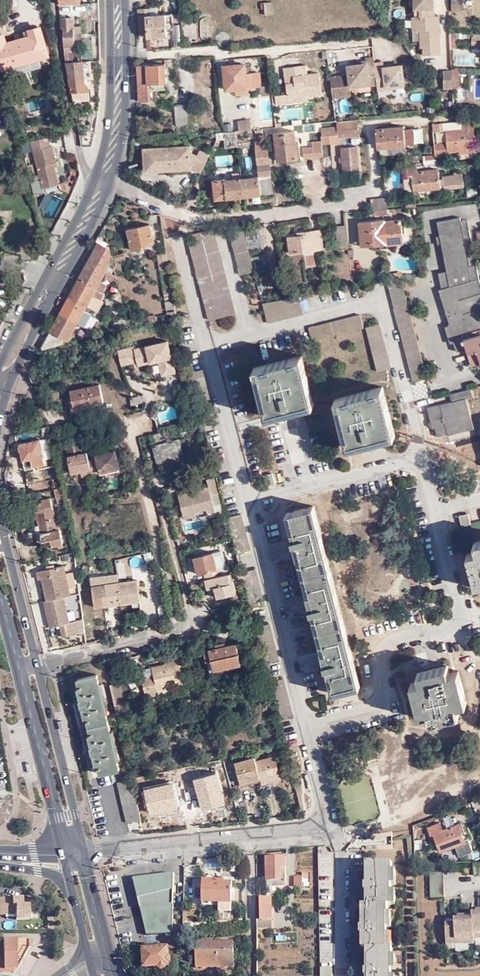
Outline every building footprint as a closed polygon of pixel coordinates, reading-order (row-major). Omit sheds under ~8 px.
[(264,13),(273,13),(273,0),(263,0),(264,13)] [(417,41),(417,49),(421,49),(420,55),(437,55),(437,33),(435,33),(435,29),(437,29),(436,17),(431,16),(431,0),(412,0),(412,17),(410,17),(410,31),(417,31),(417,41)] [(449,10),(461,10),(461,6),(457,6),(457,0),(449,0),(449,10)] [(164,15),(148,16),(144,16),(144,9),(137,10),(139,37),(165,36),(164,15)] [(180,21),(180,14),(170,15),(171,22),(180,21)] [(201,38),(213,37),(211,16),(199,17),(201,38)] [(73,19),(61,19),(61,28),(63,28),(63,43),(66,57),(69,57),(68,51),(72,51),(71,45),(74,44),(73,19)] [(39,57),(48,55),(40,27),(29,30),(31,36),(5,44),(3,36),(0,36),(0,66),(1,68),(11,65),(39,57)] [(471,35),(471,45),(479,45),(479,35),(471,35)] [(41,65),(39,57),(11,65),(13,73),(41,65)] [(328,77),(330,98),(349,96),(348,86),(356,85),(357,88),(375,85),(376,92),(394,90),(394,86),(404,85),(401,65),(391,66),(382,67),(381,64),(381,62),(373,63),(372,57),(363,58),(363,61),(364,63),(354,65),(344,66),(345,75),(328,77)] [(90,60),(82,61),(67,62),(72,92),(89,90),(89,84),(85,82),(84,77),(91,76),(90,60)] [(164,65),(136,66),(138,102),(149,101),(148,84),(165,84),(164,65)] [(246,88),(244,73),(244,65),(222,67),(225,90),(246,88)] [(294,98),(305,97),(319,95),(316,73),(305,75),(303,65),(282,68),(283,77),(291,77),(292,83),(284,84),(285,94),(294,93),(294,98)] [(261,84),(262,92),(270,91),(270,84),(261,84)] [(305,100),(305,97),(294,98),(294,93),(285,94),(286,103),(305,100)] [(260,96),(263,126),(276,125),(273,94),(260,96)] [(185,106),(173,106),(175,126),(187,125),(185,106)] [(238,121),(239,130),(252,129),(251,119),(238,121)] [(339,122),(340,127),(341,138),(360,136),(359,120),(355,120),(348,121),(339,122)] [(472,137),(475,137),(473,121),(463,122),(464,130),(447,131),(448,144),(440,145),(441,156),(445,156),(445,154),(461,152),(461,154),(474,153),(472,142),(471,137),(472,137)] [(442,125),(433,126),(434,133),(443,132),(442,125)] [(341,143),(341,138),(340,127),(330,129),(332,144),(341,143)] [(270,169),(266,140),(266,134),(265,128),(254,129),(259,175),(270,174),(270,169)] [(405,145),(404,130),(403,128),(378,130),(378,140),(389,139),(389,147),(390,149),(405,148),(405,145)] [(332,144),(330,129),(324,129),(324,137),(322,137),(322,140),(323,146),(332,144)] [(411,129),(404,130),(405,145),(412,144),(411,129)] [(89,131),(79,130),(81,146),(85,145),(87,145),(89,131)] [(278,161),(298,158),(295,130),(274,133),(274,134),(275,139),(276,152),(277,161),(278,161)] [(94,132),(89,131),(87,145),(85,145),(85,146),(91,147),(94,132)] [(225,147),(238,145),(236,131),(223,132),(225,147)] [(47,138),(31,143),(39,175),(43,189),(59,185),(55,168),(54,165),(57,164),(52,147),(50,147),(47,138)] [(311,157),(312,158),(319,156),(324,156),(323,146),(322,140),(313,141),(313,147),(310,147),(304,148),(305,158),(311,157)] [(341,144),(342,168),(361,167),(359,143),(341,144)] [(144,149),(146,170),(191,168),(201,172),(210,154),(201,149),(198,156),(190,153),(190,146),(144,149)] [(425,166),(438,165),(437,156),(424,158),(425,166)] [(29,172),(31,176),(35,175),(32,164),(27,166),(29,172)] [(413,178),(415,192),(441,189),(444,189),(444,190),(464,188),(462,175),(442,178),(442,180),(440,180),(438,170),(418,173),(417,167),(407,168),(408,178),(413,178)] [(259,175),(242,177),(244,196),(272,193),(270,174),(259,175)] [(45,193),(44,189),(43,189),(39,175),(35,176),(35,175),(31,176),(29,177),(35,196),(45,193)] [(227,197),(244,196),(242,177),(224,179),(227,197)] [(227,197),(224,179),(214,180),(216,199),(227,197)] [(64,201),(47,193),(43,200),(50,203),(44,214),(54,219),(64,201)] [(388,209),(388,200),(373,200),(373,210),(388,209)] [(461,221),(461,217),(437,222),(447,271),(450,286),(442,289),(439,289),(449,323),(448,324),(456,351),(466,348),(467,352),(473,351),(476,361),(479,360),(479,281),(479,276),(469,229),(463,230),(461,221)] [(374,245),(394,244),(394,234),(401,234),(400,221),(385,222),(385,219),(360,221),(361,244),(374,243),(374,245)] [(467,220),(461,221),(463,230),(469,229),(467,220)] [(148,225),(126,230),(131,250),(142,248),(141,245),(152,243),(148,225)] [(337,244),(348,243),(345,226),(335,227),(337,244)] [(217,229),(191,236),(211,322),(238,314),(217,229)] [(323,248),(320,229),(299,231),(299,235),(290,236),(291,252),(323,248)] [(244,276),(250,274),(246,230),(233,233),(244,276)] [(248,234),(246,230),(250,274),(257,272),(248,234)] [(97,244),(87,263),(104,273),(111,260),(105,233),(100,231),(94,243),(97,244)] [(168,270),(165,254),(155,256),(159,272),(168,270)] [(87,263),(77,280),(95,290),(99,282),(104,273),(87,263)] [(439,272),(442,289),(450,286),(447,271),(439,272)] [(402,277),(388,281),(413,381),(427,377),(402,277)] [(95,290),(77,280),(69,297),(86,306),(91,298),(100,303),(104,296),(102,295),(95,290)] [(107,287),(99,282),(95,290),(102,295),(107,287)] [(164,301),(172,299),(171,288),(162,290),(164,301)] [(119,295),(112,300),(121,305),(119,295)] [(303,296),(266,303),(270,322),(308,313),(303,296)] [(69,297),(59,315),(77,324),(83,328),(90,315),(83,311),(86,306),(69,297)] [(102,304),(100,303),(91,298),(86,306),(98,313),(102,304)] [(176,319),(173,301),(164,303),(166,315),(155,317),(156,323),(173,319),(174,319),(176,319)] [(314,341),(367,327),(363,314),(311,327),(314,341)] [(67,341),(77,324),(59,315),(41,348),(43,349),(60,344),(64,339),(67,341)] [(124,316),(114,322),(127,328),(125,320),(124,316)] [(127,328),(114,322),(113,321),(112,332),(127,328)] [(367,327),(378,372),(392,368),(381,324),(367,327)] [(86,339),(99,336),(87,330),(86,339)] [(133,346),(117,350),(121,366),(137,362),(138,365),(158,360),(162,376),(175,372),(167,340),(133,349),(133,346)] [(476,361),(473,351),(467,352),(472,367),(479,365),(479,360),(476,361)] [(314,404),(302,356),(254,368),(266,417),(289,411),(314,404)] [(100,384),(71,391),(76,411),(104,403),(100,384)] [(384,387),(335,399),(347,448),(374,442),(396,436),(384,387)] [(452,403),(429,408),(434,430),(437,430),(439,437),(449,435),(449,437),(475,429),(468,399),(474,397),(473,389),(450,394),(452,403)] [(130,395),(131,403),(144,401),(143,393),(130,395)] [(164,431),(150,435),(152,442),(166,438),(164,431)] [(179,438),(153,445),(157,459),(156,460),(159,467),(185,460),(184,452),(182,453),(179,438)] [(30,460),(42,457),(39,441),(19,445),(22,461),(30,460)] [(118,467),(114,450),(95,455),(95,458),(88,459),(86,451),(81,453),(79,443),(74,444),(65,446),(67,456),(66,456),(70,473),(80,471),(81,476),(99,472),(100,474),(102,474),(107,472),(112,471),(117,470),(118,470),(118,467)] [(44,464),(42,457),(30,460),(32,467),(44,464)] [(273,472),(265,474),(267,483),(276,481),(273,472)] [(54,489),(61,487),(60,481),(52,482),(54,489)] [(179,494),(184,515),(195,512),(207,509),(208,513),(216,511),(209,486),(179,494)] [(61,487),(54,489),(55,498),(64,496),(61,487)] [(41,530),(37,531),(30,533),(31,539),(38,537),(42,537),(44,541),(52,540),(53,546),(60,544),(61,547),(65,546),(59,518),(57,519),(52,498),(46,499),(47,502),(36,504),(40,524),(41,530)] [(313,505),(286,512),(295,546),(308,598),(323,656),(332,692),(359,685),(313,505)] [(469,513),(460,515),(463,525),(472,523),(469,513)] [(469,553),(477,585),(479,584),(479,540),(475,541),(478,550),(469,553)] [(209,588),(212,587),(213,591),(215,598),(234,593),(229,573),(220,575),(218,568),(216,568),(212,551),(192,556),(196,573),(201,572),(203,579),(207,578),(209,588)] [(79,634),(77,621),(69,623),(64,597),(70,596),(68,588),(76,586),(73,572),(65,573),(64,565),(38,571),(39,579),(42,578),(47,600),(44,601),(49,627),(60,626),(62,637),(62,638),(79,634)] [(93,607),(104,606),(102,584),(118,582),(118,575),(91,577),(93,607)] [(137,580),(118,582),(121,604),(139,602),(137,580)] [(121,604),(118,582),(102,584),(104,606),(121,604)] [(449,641),(415,649),(419,666),(425,665),(423,657),(451,650),(449,641)] [(224,644),(215,647),(208,649),(210,660),(214,674),(241,667),(234,642),(224,644)] [(210,660),(208,649),(202,651),(205,661),(210,660)] [(177,658),(168,660),(169,664),(165,665),(152,668),(153,676),(142,678),(146,697),(158,695),(156,688),(170,685),(183,682),(184,685),(187,684),(185,671),(181,672),(177,658)] [(449,671),(447,662),(432,666),(416,669),(418,678),(410,680),(417,712),(426,710),(429,719),(459,712),(457,702),(466,700),(458,669),(449,671)] [(118,770),(95,676),(76,681),(81,701),(76,702),(78,710),(83,708),(93,747),(88,749),(89,756),(95,754),(99,774),(118,770)] [(119,683),(109,686),(116,715),(126,712),(119,683)] [(171,692),(170,685),(156,688),(158,695),(171,692)] [(241,732),(246,741),(264,733),(259,723),(241,732)] [(259,779),(279,774),(273,754),(254,759),(253,755),(233,760),(239,780),(259,775),(259,779)] [(279,777),(279,774),(259,779),(259,775),(239,780),(240,784),(259,779),(261,783),(279,777)] [(127,822),(141,819),(132,779),(117,783),(127,822)] [(439,822),(426,827),(429,835),(432,834),(440,853),(465,844),(461,832),(463,831),(460,823),(442,830),(439,822)] [(285,856),(266,857),(267,887),(285,887),(285,856)] [(169,872),(169,860),(164,861),(164,863),(150,864),(150,862),(144,863),(145,876),(152,875),(164,875),(164,872),(169,872)] [(391,971),(391,957),(391,949),(388,949),(387,949),(387,935),(387,928),(387,914),(387,906),(392,906),(392,891),(392,885),(391,871),(391,863),(366,863),(366,885),(361,885),(361,892),(364,893),(366,893),(366,906),(362,906),(362,928),(357,928),(356,935),(359,935),(362,935),(362,950),(367,950),(367,971),(362,970),(362,975),(391,975),(391,971)] [(301,877),(294,878),(294,887),(307,886),(307,873),(301,873),(301,877)] [(431,896),(443,896),(442,873),(430,874),(431,896)] [(221,881),(203,880),(202,903),(219,903),(219,909),(231,909),(231,883),(225,883),(221,883),(221,881)] [(260,920),(257,920),(257,923),(257,930),(270,930),(270,897),(259,897),(260,920)] [(15,914),(15,905),(11,905),(11,899),(0,899),(0,915),(15,914)] [(22,899),(11,899),(11,905),(15,905),(15,914),(15,919),(29,919),(29,904),(22,904),(22,899)] [(449,922),(450,937),(456,937),(474,937),(474,932),(479,931),(479,911),(473,911),(473,913),(473,916),(458,916),(455,917),(455,922),(449,922)] [(447,942),(456,942),(456,937),(450,937),(449,922),(447,922),(447,942)] [(5,972),(5,970),(13,970),(16,970),(28,949),(28,940),(2,940),(2,957),(0,957),(0,973),(5,972)] [(233,943),(196,944),(196,970),(233,970),(233,943)] [(166,966),(165,948),(146,949),(141,949),(142,967),(166,966)] [(334,968),(323,967),(323,975),(334,975),(334,968)]
